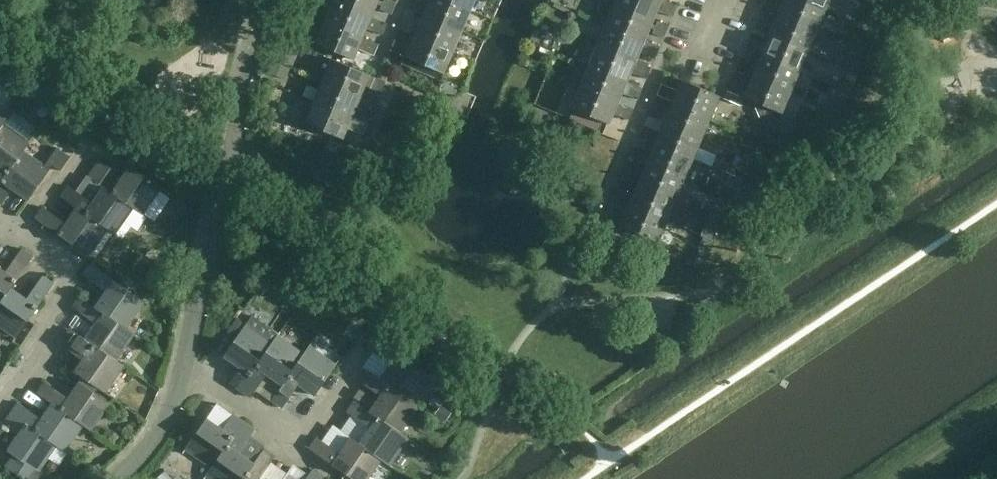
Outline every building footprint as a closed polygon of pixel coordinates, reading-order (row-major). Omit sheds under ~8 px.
[(372,17),(379,0),(333,0),(332,1),(371,18),(372,17)] [(395,3),(389,0),(384,0),(380,9),(391,14),(395,3)] [(422,15),(462,31),(470,11),(445,0),(429,0),(427,4),(418,0),(411,0),(407,9),(422,15)] [(470,11),(475,0),(445,0),(470,11)] [(664,0),(615,0),(614,4),(653,20),(657,11),(672,17),(677,6),(664,0)] [(817,30),(826,9),(804,0),(783,0),(782,3),(775,0),(766,0),(763,8),(777,14),(778,13),(817,30)] [(826,9),(830,0),(804,0),(826,9)] [(371,18),(332,1),(323,22),(362,38),(363,38),(367,28),(382,35),(387,23),(372,17),(371,18)] [(648,31),(653,20),(614,4),(605,24),(644,41),(644,40),(648,31)] [(808,51),(817,30),(778,13),(777,14),(773,23),(758,17),(753,28),(768,35),(769,34),(808,51)] [(453,52),(462,31),(422,15),(414,36),(453,52)] [(409,34),(414,22),(403,18),(398,30),(409,34)] [(657,21),(652,33),(663,37),(668,26),(657,21)] [(378,44),(363,38),(362,38),(323,22),(314,43),(353,60),(358,49),(373,55),(378,44)] [(648,42),(644,40),(644,41),(605,24),(596,45),(635,61),(639,52),(655,58),(659,47),(648,42)] [(799,71),(808,51),(769,34),(768,35),(764,44),(750,38),(745,49),(760,55),(760,54),(799,71)] [(400,55),(405,57),(404,57),(444,74),(453,52),(414,36),(409,46),(394,39),(387,57),(397,61),(400,55)] [(651,68),(635,61),(596,45),(587,66),(627,82),(631,72),(646,79),(651,68)] [(736,69),(751,76),(751,75),(791,92),(799,71),(760,54),(760,55),(756,65),(741,58),(736,69)] [(330,58),(321,80),(360,97),(360,96),(364,86),(380,93),(385,82),(369,75),(330,58)] [(642,88),(627,82),(587,66),(579,86),(618,103),(622,93),(637,100),(642,88)] [(781,114),(791,92),(751,75),(751,76),(742,97),(781,114)] [(376,103),(360,96),(360,97),(321,80),(321,81),(310,76),(301,97),(312,101),(351,118),(352,117),(356,107),(371,114),(376,103)] [(656,95),(671,102),(710,118),(720,96),(681,80),(676,90),(661,84),(656,95)] [(746,85),(743,84),(732,80),(725,96),(739,102),(746,85)] [(21,98),(2,82),(0,85),(0,102),(11,110),(21,98)] [(622,104),(618,103),(579,86),(569,108),(608,125),(613,114),(617,116),(629,120),(633,109),(622,104)] [(347,128),(351,130),(363,135),(367,124),(352,117),(351,118),(312,101),(303,123),(342,139),(347,128)] [(702,139),(710,118),(671,102),(667,111),(652,104),(648,116),(658,120),(663,122),(702,139)] [(767,108),(757,104),(755,105),(758,118),(763,117),(767,108)] [(3,124),(11,112),(10,111),(7,115),(0,110),(0,127),(2,123),(3,124)] [(693,159),(702,139),(663,122),(659,132),(643,125),(639,136),(654,143),(693,159)] [(24,150),(32,138),(31,137),(28,141),(3,124),(2,123),(0,127),(0,184),(2,181),(23,150),(24,150)] [(684,180),(693,159),(654,143),(650,152),(635,146),(630,157),(645,164),(645,163),(684,180)] [(60,171),(71,156),(57,146),(44,164),(24,150),(23,150),(2,181),(29,200),(52,166),(60,171)] [(134,208),(146,216),(146,215),(143,213),(161,188),(164,191),(165,189),(130,165),(123,176),(100,160),(88,176),(103,187),(104,185),(111,191),(111,192),(134,208)] [(676,200),(684,180),(645,163),(645,164),(641,173),(626,167),(621,178),(636,184),(676,200)] [(628,205),(667,221),(676,200),(636,184),(632,194),(617,187),(612,199),(627,205),(628,205)] [(80,193),(69,186),(61,197),(76,208),(77,206),(86,212),(85,213),(107,229),(119,237),(120,236),(116,233),(134,208),(111,192),(111,191),(104,185),(103,187),(92,203),(79,194),(80,193)] [(0,186),(0,203),(2,204),(9,193),(0,186)] [(157,221),(173,198),(163,191),(147,214),(157,221)] [(658,243),(667,221),(628,205),(627,205),(623,215),(608,209),(604,220),(658,243)] [(89,254),(107,229),(85,213),(86,212),(77,206),(76,208),(65,223),(53,214),(42,206),(34,217),(92,258),(93,257),(89,254)] [(0,268),(0,302),(10,287),(11,288),(17,280),(16,279),(33,256),(21,248),(5,272),(0,268)] [(105,291),(94,306),(94,307),(102,312),(103,312),(125,328),(143,302),(147,305),(148,304),(113,280),(89,263),(81,274),(105,291)] [(11,288),(10,287),(0,302),(0,326),(14,337),(12,340),(13,341),(37,307),(46,294),(54,283),(42,275),(26,299),(11,288)] [(84,338),(84,339),(115,360),(116,360),(133,334),(137,337),(137,336),(125,328),(103,312),(102,312),(94,307),(94,306),(90,303),(79,296),(72,307),(83,314),(95,323),(84,338)] [(223,356),(249,374),(251,375),(256,367),(256,366),(272,344),(271,343),(246,326),(249,322),(247,321),(223,356)] [(61,339),(72,346),(80,335),(69,328),(61,339)] [(279,331),(271,343),(272,344),(256,366),(256,367),(251,375),(249,374),(246,379),(239,390),(250,397),(258,386),(257,386),(266,373),(281,384),(283,385),(289,376),(288,376),(303,354),(303,353),(278,336),(281,332),(279,331)] [(128,368),(116,360),(115,360),(84,339),(84,338),(80,335),(72,346),(69,350),(82,360),(74,371),(109,395),(110,394),(106,391),(123,366),(127,369),(128,368)] [(410,401),(411,400),(428,375),(432,378),(433,377),(373,335),(372,336),(374,337),(367,348),(378,355),(390,363),(379,379),(387,385),(388,385),(410,401)] [(315,395),(328,376),(339,361),(337,360),(335,363),(310,346),(313,342),(311,341),(303,353),(303,354),(288,376),(289,376),(283,385),(281,384),(271,399),(282,407),(290,396),(289,396),(298,383),(315,395)] [(380,396),(370,411),(369,412),(376,418),(377,417),(399,433),(400,432),(418,407),(422,410),(423,408),(411,400),(410,401),(388,385),(387,385),(379,379),(364,368),(357,379),(380,396)] [(239,390),(246,379),(236,372),(228,382),(239,390)] [(83,424),(82,425),(95,433),(95,432),(92,430),(109,405),(113,408),(114,406),(79,382),(67,398),(55,390),(55,389),(44,382),(36,393),(52,404),(52,402),(60,408),(60,409),(83,424)] [(381,459),(394,468),(395,467),(390,464),(408,439),(412,442),(413,440),(400,432),(399,433),(377,417),(376,418),(369,412),(370,411),(354,400),(346,411),(369,428),(359,442),(359,443),(381,459)] [(65,450),(82,425),(83,424),(60,409),(60,408),(52,402),(52,404),(41,419),(17,402),(10,413),(33,429),(56,445),(56,446),(67,454),(68,453),(65,450)] [(56,446),(56,445),(33,429),(10,413),(2,424),(17,434),(6,451),(13,455),(4,467),(21,478),(38,478),(42,474),(38,471),(56,446)] [(235,432),(243,420),(233,413),(225,425),(235,432)] [(234,436),(233,436),(206,417),(181,452),(183,453),(185,449),(211,467),(227,445),(227,446),(234,436)] [(247,440),(250,436),(255,428),(243,420),(235,432),(233,436),(234,436),(227,446),(237,453),(238,452),(247,439),(247,440)] [(381,459),(359,443),(359,442),(351,437),(340,453),(327,445),(328,444),(316,436),(308,448),(353,478),(368,478),(381,459)] [(227,446),(227,445),(211,467),(202,478),(203,478),(206,475),(211,478),(242,478),(248,471),(249,472),(255,464),(253,463),(238,452),(237,453),(227,446)] [(253,463),(255,464),(249,472),(248,471),(242,478),(259,478),(275,455),(264,447),(253,463)] [(307,476),(305,478),(322,478),(324,477),(312,469),(307,476)]
